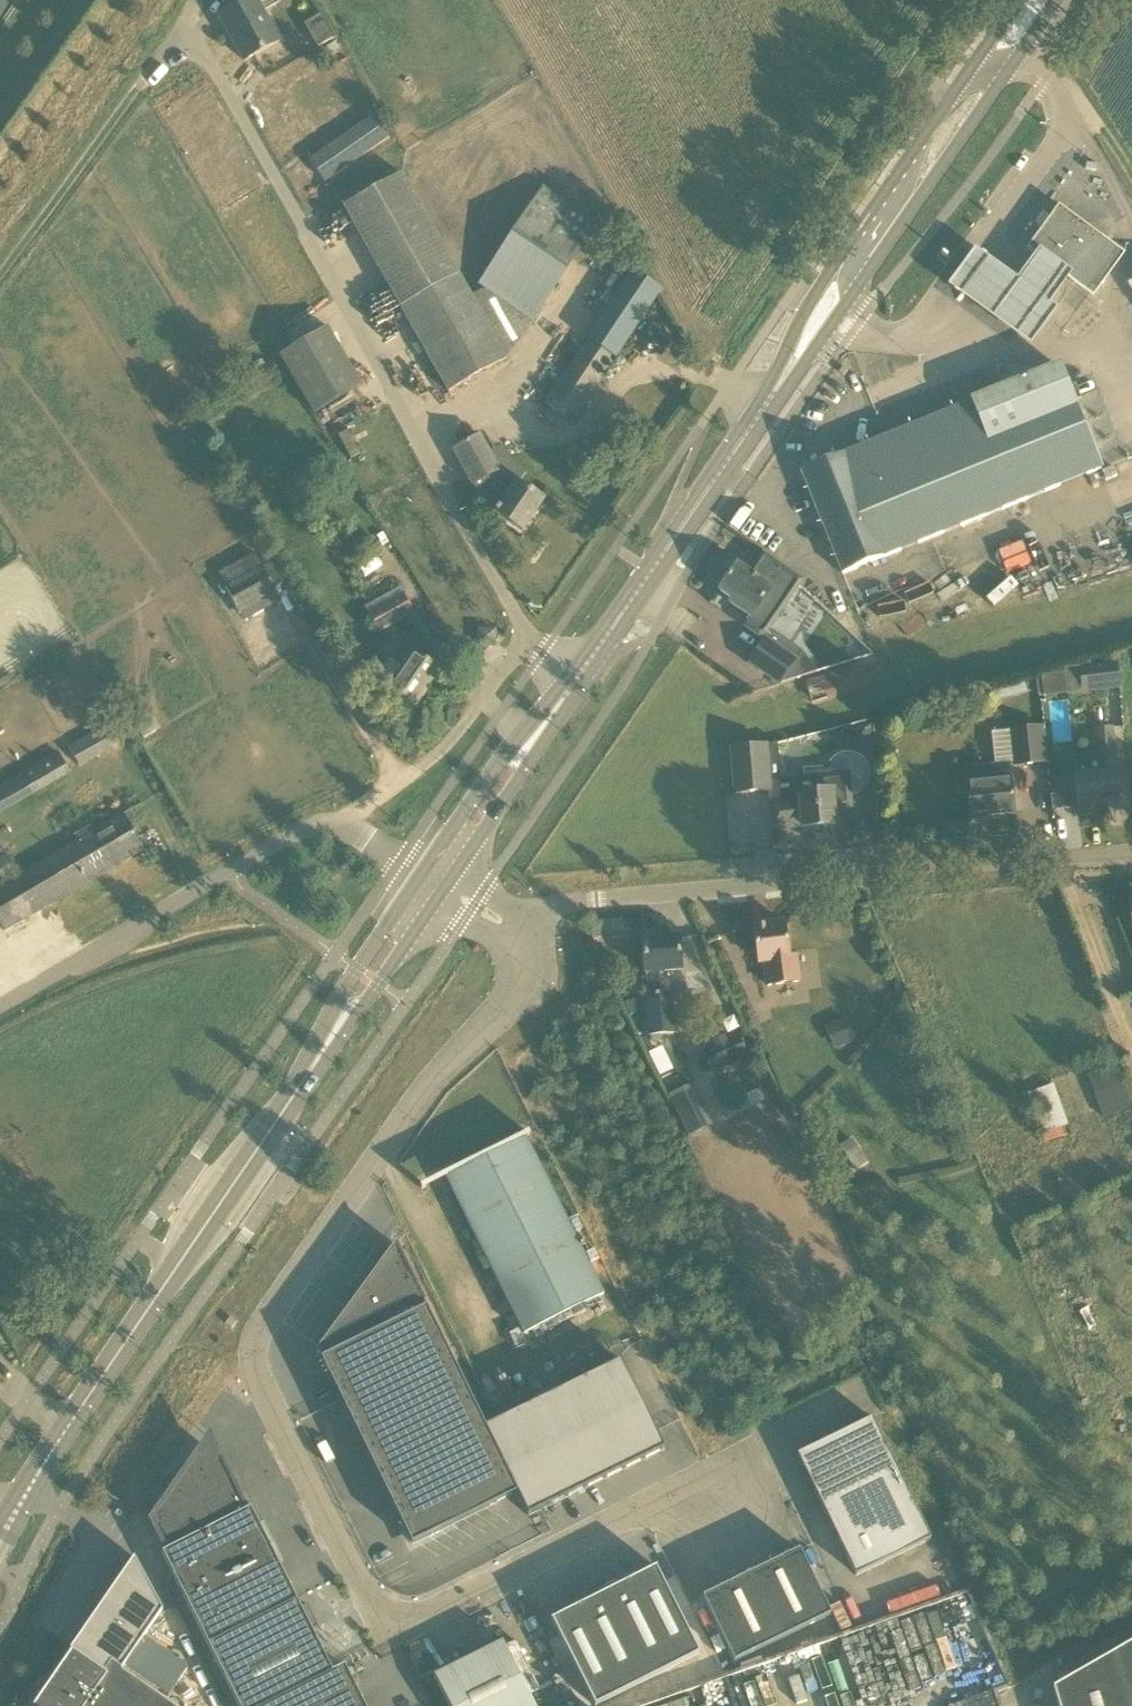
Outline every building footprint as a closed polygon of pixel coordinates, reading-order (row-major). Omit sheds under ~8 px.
[(231,8),(219,14),(245,61),(279,41),(257,0),(227,0),(231,8)] [(330,147),(310,160),(327,184),(391,139),(381,124),(336,155),(330,147)] [(449,392),(509,358),(471,295),(402,174),(344,206),(449,392)] [(543,187),(478,284),(534,321),(599,224),(543,187)] [(1092,294),(1121,254),(1059,209),(1030,248),(1037,254),(1071,278),(1092,294)] [(976,251),(950,287),(1031,346),(1058,309),(1052,305),(1071,278),(1037,254),(1017,282),(976,251)] [(577,416),(661,290),(634,272),(548,397),(577,416)] [(326,325),(275,352),(308,413),(358,387),(326,325)] [(1075,408),(1060,368),(1059,366),(974,400),(990,442),(1075,408)] [(1100,469),(1075,408),(990,442),(974,400),(801,470),(843,574),(1100,469)] [(453,450),(468,476),(473,486),(474,485),(484,504),(498,513),(497,513),(523,531),(543,500),(518,483),(499,471),(500,470),(480,435),(453,450)] [(758,579),(750,573),(737,565),(729,576),(727,575),(720,585),(722,587),(719,590),(732,599),(730,602),(747,614),(744,619),(745,626),(759,635),(765,634),(802,581),(763,554),(762,556),(770,561),(758,579)] [(276,593),(274,588),(283,583),(271,562),(263,567),(226,587),(239,613),(276,593)] [(400,587),(364,606),(378,631),(413,613),(400,587)] [(424,660),(432,648),(412,634),(394,660),(403,666),(388,688),(416,707),(440,672),(424,660)] [(795,660),(767,640),(766,640),(750,663),(779,683),(795,660)] [(1083,691),(1097,689),(1119,687),(1116,663),(1081,666),(1083,691)] [(870,725),(859,726),(860,732),(865,736),(871,736),(870,725)] [(1045,762),(1043,740),(1042,726),(1011,729),(1015,766),(1045,762)] [(1120,802),(1117,772),(1112,728),(1093,730),(1095,754),(1073,756),(1079,811),(1093,809),(1093,804),(1120,802)] [(781,779),(778,744),(778,743),(776,744),(768,746),(732,749),(736,793),(769,790),(772,829),(803,827),(803,828),(820,826),(820,830),(833,829),(832,825),(835,825),(834,809),(851,807),(849,785),(848,774),(781,779)] [(71,772),(61,752),(0,783),(0,807),(71,772)] [(1014,813),(1012,791),(1009,765),(967,769),(972,817),(1014,813)] [(1070,790),(1050,792),(1052,809),(1071,807),(1070,790)] [(146,853),(125,813),(15,870),(7,854),(0,857),(0,926),(1,927),(146,853)] [(785,923),(754,927),(759,962),(765,961),(768,985),(799,981),(795,956),(789,956),(785,923)] [(679,937),(642,940),(645,972),(646,972),(648,995),(646,995),(650,1036),(674,1034),(671,993),(662,993),(660,971),(682,969),(679,937)] [(829,1037),(834,1048),(855,1039),(844,1016),(824,1025),(829,1037)] [(717,1048),(705,1053),(712,1067),(724,1062),(726,1066),(736,1061),(734,1057),(746,1052),(739,1037),(727,1043),(725,1039),(715,1043),(717,1048)] [(663,1046),(649,1053),(660,1076),(674,1069),(663,1046)] [(1129,1107),(1123,1087),(1116,1066),(1089,1074),(1102,1115),(1129,1107)] [(689,1071),(667,1077),(670,1087),(692,1081),(689,1071)] [(668,1095),(671,1101),(672,1102),(673,1105),(674,1106),(675,1110),(679,1117),(688,1135),(688,1136),(692,1134),(708,1126),(712,1125),(711,1124),(706,1112),(700,1100),(692,1083),(668,1095)] [(1064,1124),(1056,1097),(1055,1097),(1052,1088),(1030,1094),(1041,1131),(1064,1124)] [(604,1294),(526,1137),(525,1134),(446,1173),(455,1191),(453,1191),(524,1334),(604,1294)] [(622,1360),(486,1427),(397,1246),(397,1245),(317,1353),(318,1353),(319,1353),(412,1544),(518,1492),(529,1515),(665,1448),(622,1360)] [(873,1417),(797,1454),(856,1575),(932,1538),(873,1417)] [(199,1455),(198,1455),(197,1454),(152,1520),(167,1550),(162,1553),(207,1643),(297,1598),(280,1564),(279,1564),(258,1522),(251,1508),(246,1510),(220,1457),(218,1458),(199,1455)] [(703,1597),(734,1662),(831,1614),(799,1550),(703,1597)] [(100,1608),(71,1649),(72,1650),(105,1673),(111,1664),(121,1671),(163,1610),(134,1557),(100,1608)] [(628,1576),(615,1583),(602,1589),(647,1680),(699,1654),(656,1568),(657,1567),(630,1580),(628,1576)] [(647,1680),(602,1589),(589,1596),(576,1602),(578,1606),(551,1620),(551,1621),(552,1620),(595,1705),(647,1680)] [(297,1598),(207,1643),(239,1705),(264,1705),(334,1671),(323,1650),(306,1617),(297,1598)] [(503,1641),(435,1676),(450,1705),(535,1705),(503,1641)] [(1053,1687),(1059,1705),(1131,1705),(1131,1641),(1053,1687)] [(121,1671),(111,1664),(105,1673),(72,1650),(33,1705),(173,1705),(121,1671)] [(345,1665),(334,1671),(264,1705),(366,1705),(356,1687),(345,1665)]
